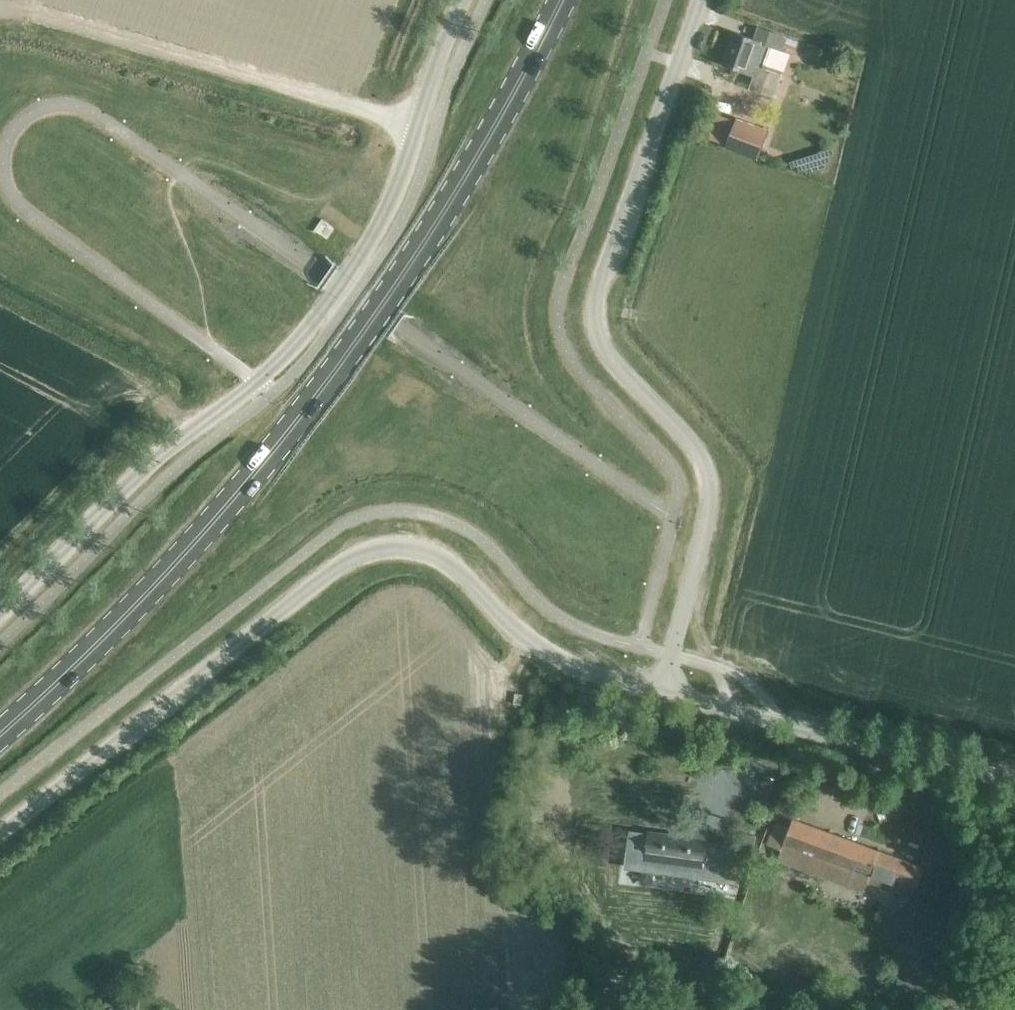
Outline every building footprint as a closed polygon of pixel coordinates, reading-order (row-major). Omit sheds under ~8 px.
[(777,46),(781,33),(758,25),(754,37),(734,31),(724,62),(754,72),(749,87),(775,95),(783,72),(772,68),(779,46),(777,46)] [(717,114),(709,137),(727,144),(727,147),(757,158),(768,129),(737,118),(736,121),(717,114)] [(493,736),(492,748),(510,749),(511,738),(493,736)] [(844,886),(860,845),(794,820),(778,861),(844,886)] [(628,836),(626,841),(627,846),(630,849),(635,851),(645,852),(645,854),(663,856),(674,857),(673,869),(703,873),(706,849),(719,851),(715,879),(726,880),(728,866),(735,866),(738,845),(648,833),(648,835),(637,834),(632,834),(628,836)] [(926,870),(860,845),(844,886),(863,893),(868,881),(915,899),(926,870)]
